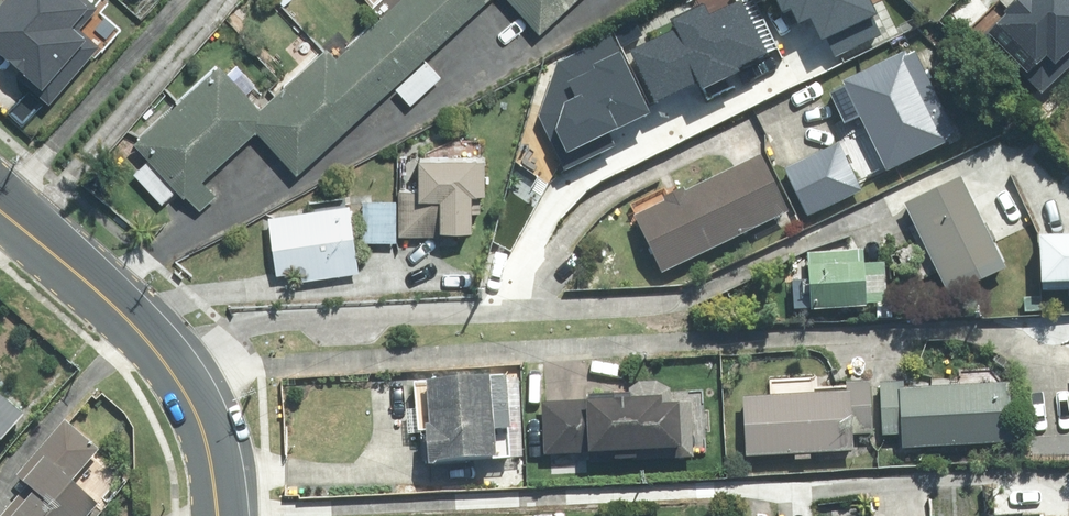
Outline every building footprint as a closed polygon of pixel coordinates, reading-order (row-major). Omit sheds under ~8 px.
[(50,97),(103,39),(78,16),(92,0),(1,0),(0,1),(0,31),(27,55),(17,67),(50,97)] [(137,134),(201,209),(225,189),(215,177),(262,137),(295,175),(504,0),(378,0),(257,101),(223,62),(137,134)] [(539,33),(578,0),(511,0),(539,33)] [(720,3),(746,47),(793,20),(809,48),(855,21),(843,0),(725,0),(720,3)] [(993,28),(1059,102),(1068,93),(1068,0),(1025,0),(993,28)] [(794,167),(815,213),(965,143),(919,46),(848,80),(872,130),(794,167)] [(721,60),(648,73),(659,132),(732,118),(721,60)] [(429,193),(370,191),(367,234),(474,239),(476,189),(492,190),(494,152),(431,149),(429,193)] [(637,215),(664,274),(793,215),(766,155),(637,215)] [(968,176),(909,205),(951,290),(1010,261),(968,176)] [(360,206),(271,213),(276,282),(365,276),(360,206)] [(1044,284),(1068,284),(1068,231),(1043,232),(1044,284)] [(795,278),(797,309),(894,304),(892,264),(870,265),(869,249),(813,252),(814,277),(795,278)] [(516,367),(417,373),(423,465),(507,459),(504,423),(520,422),(516,367)] [(743,395),(748,457),(856,447),(856,440),(884,437),(878,374),(848,377),(848,385),(743,395)] [(906,446),(1020,438),(1016,381),(915,388),(914,381),(883,383),(886,434),(905,432),(906,446)] [(551,453),(692,443),(688,388),(547,398),(551,453)] [(0,391),(0,448),(28,416),(0,391)] [(69,417),(23,476),(34,485),(10,515),(90,515),(102,500),(80,483),(108,448),(69,417)]
